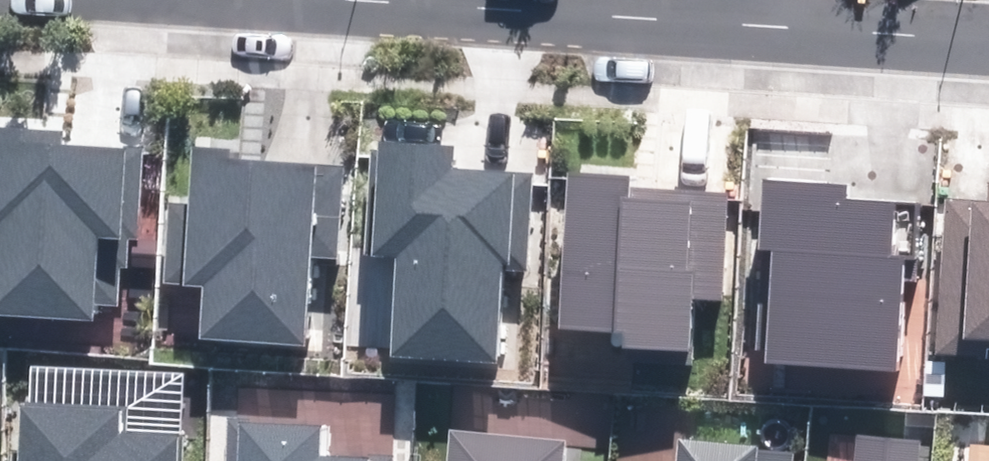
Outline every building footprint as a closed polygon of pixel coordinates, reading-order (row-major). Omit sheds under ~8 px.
[(0,127),(0,317),(92,322),(93,302),(115,303),(119,236),(134,237),(139,152),(58,148),(59,130),(0,127)] [(451,145),(373,141),(366,255),(398,256),(393,356),(493,362),(498,268),(524,270),(529,176),(450,171),(451,145)] [(230,152),(194,150),(191,206),(169,205),(165,281),(203,284),(200,340),(305,345),(310,255),(336,257),(340,169),(230,163),(230,152)] [(626,176),(568,173),(560,328),(615,331),(613,359),(692,364),(695,298),(719,299),(725,193),(625,187),(626,176)] [(844,185),(764,180),(760,249),(775,250),(773,278),(763,278),(758,364),(896,371),(902,260),(890,260),(893,205),(843,203),(844,185)] [(947,200),(938,355),(988,358),(988,190),(988,203),(947,200)] [(23,407),(22,460),(171,460),(172,434),(115,433),(115,408),(23,407)] [(230,420),(227,460),(368,460),(317,458),(319,425),(230,420)] [(453,431),(450,460),(560,460),(562,440),(453,431)] [(919,442),(858,437),(856,460),(917,460),(919,442)] [(790,455),(679,445),(677,460),(790,460),(790,455)]
